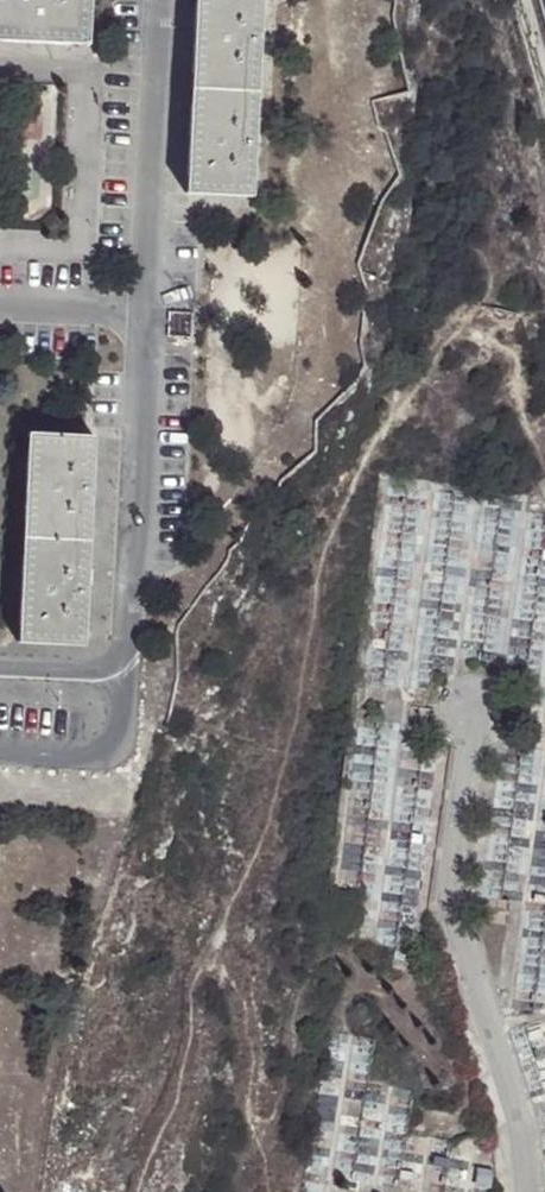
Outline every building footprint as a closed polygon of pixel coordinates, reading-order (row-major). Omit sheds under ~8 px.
[(87,48),(90,0),(0,0),(0,43),(87,48)] [(192,91),(258,94),(262,0),(197,0),(192,91)] [(56,114),(56,88),(14,88),(13,100),(50,100),(49,114),(56,114)] [(192,91),(187,197),(253,200),(258,94),(192,91)] [(28,433),(23,538),(89,541),(95,437),(28,433)] [(23,538),(18,643),(83,646),(89,541),(23,538)]
